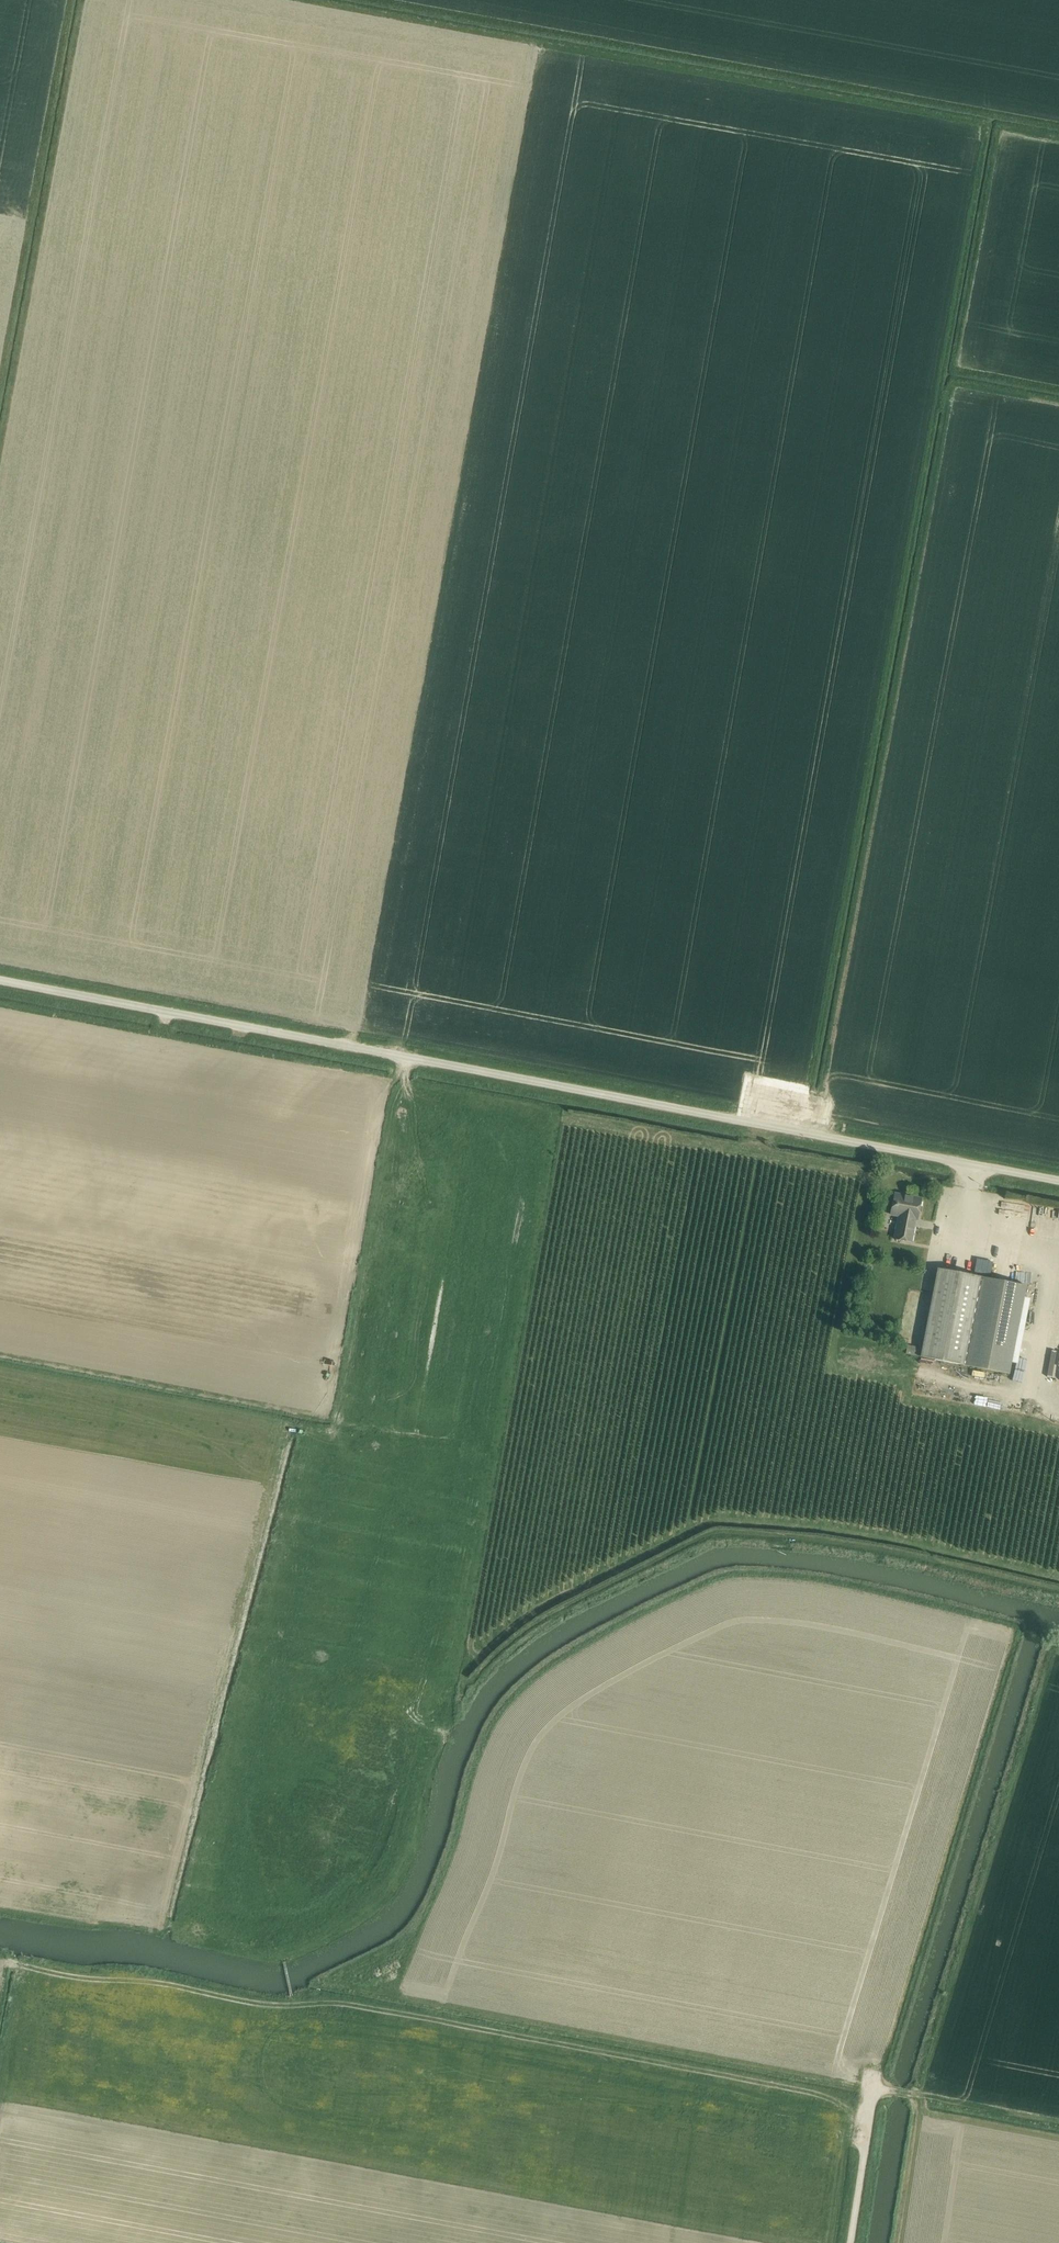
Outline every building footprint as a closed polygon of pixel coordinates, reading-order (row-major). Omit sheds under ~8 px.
[(922,1200),(895,1195),(891,1215),(900,1217),(899,1224),(898,1224),(895,1240),(911,1243),(914,1227),(913,1226),(915,1220),(918,1221),(922,1200)] [(977,1260),(975,1272),(990,1275),(992,1262),(977,1260)] [(937,1270),(920,1358),(964,1366),(1009,1375),(1026,1287),(981,1279),(937,1270)]
